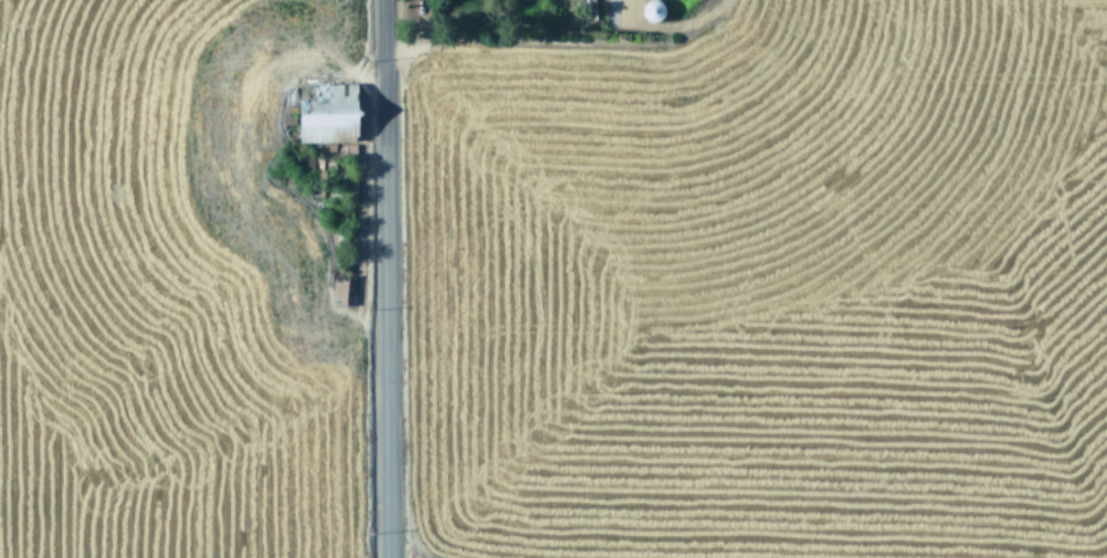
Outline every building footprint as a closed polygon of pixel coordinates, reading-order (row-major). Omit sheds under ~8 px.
[(299,139),(357,139),(356,81),(299,81),(299,139)]
